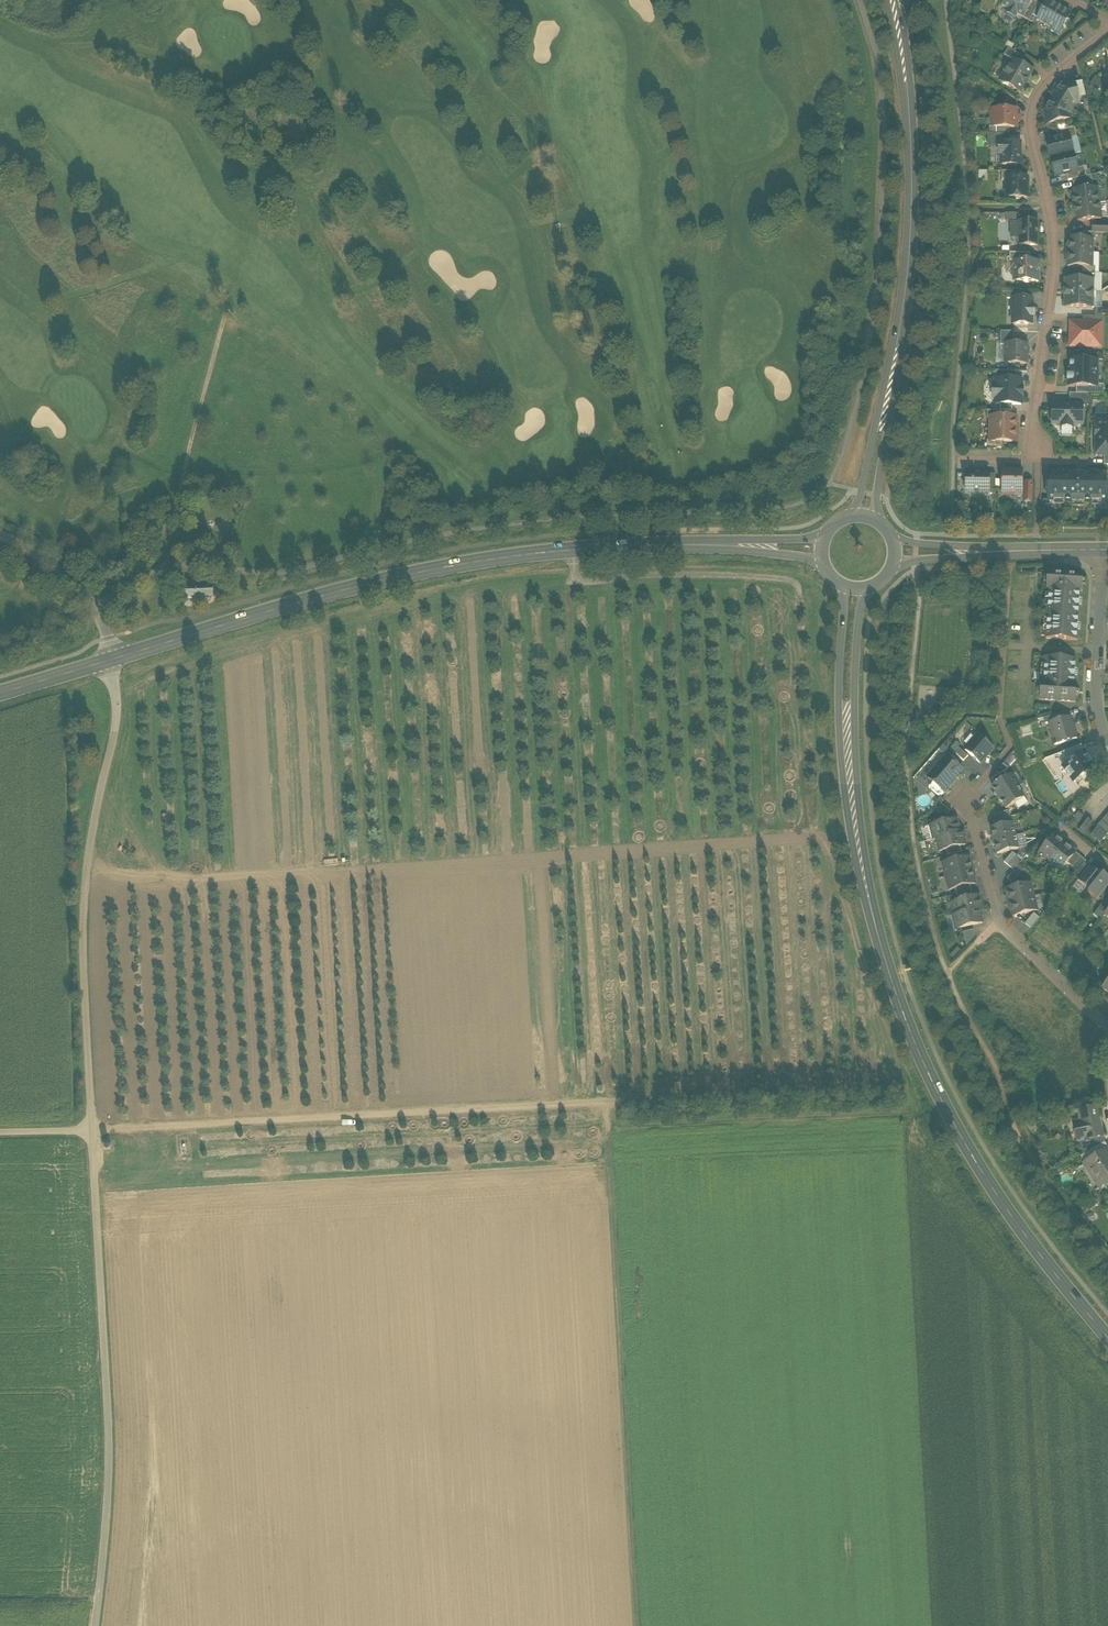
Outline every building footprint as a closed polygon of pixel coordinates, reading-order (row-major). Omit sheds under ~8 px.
[(998,0),(985,0),(984,1),(983,1),(978,10),(988,16),(998,0)] [(1015,19),(1017,16),(1023,19),(1033,2),(1034,0),(1005,0),(1004,3),(1001,7),(1009,11),(1006,15),(1015,19)] [(1023,19),(1029,23),(1039,5),(1033,2),(1023,19)] [(1051,32),(1058,36),(1061,31),(1063,28),(1066,29),(1070,23),(1067,21),(1070,15),(1048,3),(1045,8),(1038,21),(1052,29),(1051,32)] [(1045,8),(1039,5),(1029,23),(1035,26),(1038,21),(1045,8)] [(1014,62),(1021,66),(1025,59),(1008,50),(1004,57),(1014,62)] [(1002,83),(1020,93),(1032,72),(1021,66),(1014,62),(1002,83)] [(1091,84),(1097,89),(1102,83),(1096,78),(1091,84)] [(1067,82),(1070,94),(1077,92),(1074,80),(1067,82)] [(1061,86),(1053,99),(1072,110),(1075,106),(1080,104),(1077,92),(1070,94),(1067,82),(1066,82),(1067,84),(1061,86)] [(1069,115),(1072,110),(1053,99),(1045,112),(1046,117),(1044,118),(1044,119),(1057,116),(1058,123),(1070,120),(1069,115)] [(1010,128),(1017,128),(1017,112),(997,111),(997,112),(991,112),(991,120),(993,120),(993,128),(1010,128)] [(1044,119),(1046,126),(1058,123),(1057,116),(1044,119)] [(1056,132),(1058,140),(1069,137),(1070,139),(1077,138),(1075,128),(1056,132)] [(988,148),(999,148),(999,144),(1007,144),(1007,135),(990,135),(988,135),(988,148)] [(1047,142),(1051,160),(1074,154),(1070,139),(1069,137),(1058,140),(1047,142)] [(1002,166),(1020,166),(1020,155),(1019,155),(1019,144),(1007,144),(999,144),(999,148),(999,156),(1002,156),(1002,166)] [(1077,169),(1074,154),(1051,160),(1055,177),(1066,174),(1078,172),(1077,169)] [(1066,174),(1068,182),(1072,181),(1087,177),(1084,167),(1077,169),(1078,172),(1066,174)] [(1002,181),(1007,181),(1007,179),(1022,179),(1022,173),(1002,172),(1002,181)] [(1072,181),(1075,192),(1084,191),(1084,189),(1085,187),(1091,185),(1093,183),(1091,176),(1087,177),(1072,181)] [(1007,181),(1006,192),(1011,192),(1011,199),(1028,199),(1028,179),(1022,179),(1007,179),(1007,181)] [(1074,204),(1074,207),(1099,204),(1098,189),(1084,191),(1075,192),(1074,192),(1075,199),(1076,203),(1074,204)] [(1101,220),(1099,204),(1074,207),(1075,211),(1076,211),(1077,215),(1078,222),(1101,220)] [(1019,246),(1037,246),(1037,223),(1020,223),(1019,246)] [(1093,234),(1096,234),(1107,234),(1107,224),(1093,224),(1093,234)] [(1068,240),(1068,254),(1093,254),(1093,240),(1083,240),(1068,240)] [(1014,262),(1029,263),(1029,254),(1010,254),(1010,262),(1014,263),(1014,262)] [(1092,268),(1093,254),(1068,254),(1068,268),(1082,268),(1092,268)] [(1017,282),(1039,283),(1039,263),(1029,263),(1014,262),(1014,263),(1014,279),(1017,282)] [(1066,281),(1065,292),(1093,292),(1093,282),(1093,281),(1082,281),(1066,281)] [(1064,297),(1065,297),(1065,308),(1093,309),(1093,292),(1065,292),(1064,292),(1064,297)] [(1101,309),(1101,292),(1093,292),(1093,309),(1095,309),(1101,309)] [(1032,326),(1032,317),(1032,308),(1032,300),(1022,300),(1013,300),(1013,325),(1032,326)] [(1103,325),(1103,315),(1094,315),(1094,318),(1083,317),(1083,324),(1101,324),(1101,325),(1103,325)] [(1084,348),(1094,348),(1094,337),(1101,337),(1101,325),(1101,324),(1083,324),(1072,324),(1072,331),(1071,331),(1070,348),(1074,348),(1082,348),(1084,348)] [(1000,347),(1006,347),(1006,346),(1014,346),(1014,333),(1001,333),(1000,347)] [(1009,365),(1027,365),(1027,346),(1014,346),(1006,346),(1006,347),(1005,361),(1009,365)] [(1077,388),(1096,388),(1096,374),(1097,374),(1098,362),(1071,361),(1071,364),(1070,364),(1070,368),(1071,368),(1071,371),(1068,371),(1068,376),(1067,376),(1067,382),(1068,382),(1068,388),(1077,388)] [(996,381),(1016,381),(1016,373),(996,372),(996,381)] [(1012,405),(1021,406),(1021,397),(1021,389),(1021,381),(1016,381),(996,381),(996,387),(993,387),(993,400),(996,400),(996,405),(1000,405),(1012,405)] [(1082,408),(1089,408),(1089,395),(1077,394),(1069,394),(1069,406),(1082,406),(1082,408)] [(1061,428),(1072,428),(1072,426),(1082,426),(1082,408),(1082,406),(1069,406),(1053,405),(1052,426),(1062,426),(1061,428)] [(1107,456),(1107,417),(1096,417),(1096,430),(1097,430),(1097,436),(1096,436),(1096,456),(1104,456),(1107,456)] [(990,419),(990,430),(1016,431),(1017,419),(1003,419),(990,418),(990,419)] [(1016,443),(1016,431),(990,430),(990,442),(990,443),(1002,443),(1016,443)] [(988,493),(989,493),(989,475),(989,473),(984,473),(984,471),(976,471),(976,473),(967,472),(967,481),(964,483),(964,487),(967,490),(967,493),(968,493),(968,490),(976,490),(976,493),(988,493)] [(1003,495),(1014,496),(1014,492),(1022,492),(1023,472),(1002,471),(1002,496),(1003,496),(1003,495)] [(1064,503),(1092,503),(1092,502),(1107,502),(1107,485),(1105,485),(1105,475),(1097,474),(1097,473),(1089,473),(1089,474),(1081,474),(1076,474),(1068,474),(1068,472),(1059,472),(1059,474),(1051,474),(1051,484),(1049,484),(1048,501),(1064,501),(1064,503)] [(1046,639),(1077,641),(1080,591),(1082,591),(1083,574),(1048,572),(1047,589),(1049,589),(1046,639)] [(184,588),(184,601),(199,601),(199,599),(200,599),(206,599),(212,599),(212,588),(205,588),(200,588),(199,588),(199,587),(184,588)] [(1040,700),(1075,702),(1076,685),(1074,685),(1075,660),(1045,658),(1043,683),(1041,683),(1040,700)] [(1053,715),(1054,722),(1066,719),(1064,712),(1053,715)] [(1049,724),(1055,745),(1077,739),(1071,717),(1066,719),(1054,722),(1049,724)] [(1029,726),(1019,729),(1021,736),(1031,733),(1029,726)] [(965,750),(980,763),(993,749),(978,736),(965,750)] [(946,756),(954,763),(960,758),(954,753),(944,744),(939,750),(946,756)] [(1063,753),(1067,764),(1083,752),(1081,746),(1063,753)] [(960,758),(964,761),(968,756),(958,748),(954,753),(960,758)] [(1084,752),(1083,752),(1067,764),(1062,767),(1074,783),(1096,768),(1084,752)] [(933,783),(943,792),(962,770),(954,763),(946,756),(928,778),(933,783)] [(992,779),(996,785),(1007,778),(1003,772),(992,779)] [(992,787),(999,798),(1017,786),(1010,775),(1007,778),(996,785),(992,787)] [(929,788),(939,797),(943,792),(933,783),(929,788)] [(1006,809),(1015,804),(1018,809),(1028,803),(1024,798),(1025,798),(1017,786),(999,798),(1006,809)] [(942,812),(947,816),(951,812),(942,803),(935,812),(939,815),(942,812)] [(994,815),(995,821),(1010,817),(1009,811),(994,815)] [(1070,822),(1078,828),(1086,818),(1078,811),(1070,822)] [(1086,818),(1079,829),(1085,833),(1092,821),(1086,818)] [(933,840),(936,839),(960,833),(957,820),(930,827),(933,840)] [(1107,835),(1107,828),(1101,822),(1097,827),(1098,829),(1107,836),(1107,835)] [(991,829),(994,842),(1015,836),(1012,823),(991,829)] [(1094,834),(1102,842),(1107,836),(1098,829),(1094,834)] [(962,832),(960,833),(936,839),(939,852),(946,850),(960,847),(966,845),(962,832)] [(1039,854),(1049,863),(1065,844),(1054,835),(1039,854)] [(1019,849),(1015,836),(994,842),(997,854),(1019,849)] [(1076,853),(1065,844),(1049,863),(1060,872),(1067,863),(1076,853)] [(946,850),(948,857),(962,853),(960,847),(946,850)] [(1004,862),(1009,867),(1018,857),(1013,852),(1004,862)] [(963,859),(962,853),(948,857),(947,857),(948,863),(963,859)] [(1067,863),(1072,868),(1081,857),(1076,853),(1067,863)] [(1009,867),(1014,871),(1016,869),(1023,861),(1018,857),(1009,867)] [(1072,868),(1077,872),(1084,864),(1086,862),(1081,857),(1072,868)] [(943,865),(946,878),(972,871),(969,858),(963,859),(948,863),(943,865)] [(1089,868),(1084,864),(1077,872),(1073,877),(1079,881),(1083,876),(1085,874),(1089,868)] [(1097,901),(1098,900),(1099,899),(1107,887),(1107,878),(1104,874),(1101,878),(1097,875),(1098,873),(1090,867),(1089,868),(1085,874),(1083,876),(1079,881),(1078,882),(1086,888),(1087,887),(1091,890),(1088,894),(1097,901)] [(1007,879),(1012,883),(1020,874),(1016,869),(1014,871),(1008,877),(1007,879)] [(976,884),(972,871),(946,878),(949,891),(955,889),(970,885),(976,884)] [(1006,890),(1010,903),(1033,897),(1030,884),(1006,890)] [(956,896),(957,895),(972,892),(970,885),(955,889),(956,896)] [(1104,903),(1107,899),(1107,887),(1099,899),(1104,903)] [(973,898),(972,892),(957,895),(959,902),(973,898)] [(952,903),(956,916),(979,910),(979,911),(982,910),(979,897),(973,898),(959,902),(952,903)] [(1037,911),(1033,897),(1010,903),(1013,917),(1037,911)] [(1107,899),(1104,903),(1098,910),(1105,916),(1107,912),(1107,899)] [(983,923),(979,911),(979,910),(956,916),(953,917),(956,930),(983,923)] [(1025,924),(1030,929),(1039,918),(1034,914),(1025,924)] [(965,934),(968,946),(977,937),(975,931),(965,934)] [(1075,1129),(1078,1142),(1080,1142),(1103,1137),(1097,1108),(1078,1112),(1082,1128),(1075,1129)] [(1083,1155),(1090,1152),(1105,1144),(1103,1137),(1080,1142),(1083,1155)] [(1105,1144),(1090,1152),(1094,1158),(1106,1151),(1107,1154),(1107,1148),(1105,1143),(1105,1144)] [(1100,1188),(1107,1183),(1107,1154),(1106,1151),(1094,1158),(1085,1164),(1091,1174),(1094,1172),(1103,1186),(1100,1188)] [(1080,1157),(1085,1164),(1094,1158),(1090,1152),(1083,1155),(1080,1157)] [(1091,1174),(1100,1188),(1103,1186),(1094,1172),(1091,1174)] [(1105,1218),(1099,1224),(1107,1233),(1107,1221),(1105,1218)]
